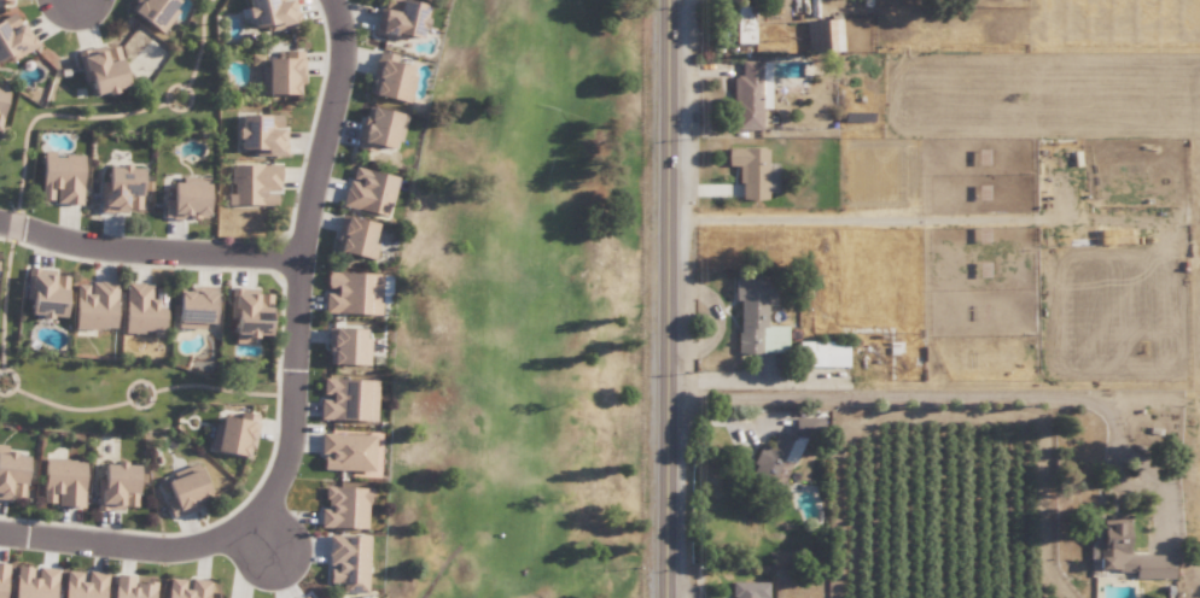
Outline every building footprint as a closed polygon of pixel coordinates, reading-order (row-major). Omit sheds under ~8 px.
[(124,6),(129,0),(177,0),(171,7),(177,10),(161,33),(124,6)] [(246,27),(241,0),(293,0),(298,23),(267,31),(266,25),(246,27)] [(371,33),(379,0),(409,0),(427,5),(416,37),(403,35),(402,40),(371,33)] [(732,4),(755,4),(753,43),(732,42),(732,4)] [(5,55),(8,60),(37,42),(22,20),(18,22),(10,10),(0,15),(0,58),(5,55)] [(841,49),(840,18),(806,19),(806,49),(841,49)] [(74,51),(99,43),(100,48),(116,42),(127,83),(89,93),(87,82),(81,81),(74,51)] [(301,48),(303,92),(260,93),(258,57),(281,55),(281,48),(301,48)] [(375,49),(396,54),(394,61),(408,65),(406,74),(413,75),(407,102),(365,92),(375,49)] [(730,75),(739,75),(739,59),(762,61),(761,129),(730,128),(730,75)] [(361,105),(404,115),(398,141),(391,140),(390,147),(374,145),(372,151),(353,146),(361,105)] [(279,112),(235,112),(235,151),(251,150),(251,156),(285,156),(284,127),(280,125),(279,112)] [(723,146),(723,165),(738,166),(739,197),(765,198),(765,145),(723,146)] [(39,151),(82,153),(82,203),(54,203),(53,199),(37,199),(39,151)] [(229,163),(278,163),(278,188),(273,189),(274,204),(229,205),(229,163)] [(104,164),(103,178),(99,178),(97,211),(124,212),(124,207),(139,210),(139,168),(104,164)] [(349,164),(396,175),(388,215),(339,204),(349,164)] [(161,215),(162,198),(167,198),(167,181),(177,181),(177,175),(206,176),(204,217),(161,215)] [(374,222),(372,230),(378,231),(372,258),(333,250),(336,241),(332,240),(339,213),(374,222)] [(24,266),(54,269),(54,274),(66,274),(62,315),(21,311),(24,266)] [(379,272),(378,315),(322,311),(324,271),(379,272)] [(730,279),(767,279),(768,351),(735,352),(730,279)] [(115,282),(74,280),(71,328),(113,329),(115,282)] [(122,282),(163,282),(162,332),(121,330),(122,282)] [(214,285),(214,326),(174,326),(175,283),(214,285)] [(227,287),(269,288),(268,333),(228,332),(227,287)] [(326,327),(326,363),(368,364),(368,338),(361,336),(361,327),(326,327)] [(845,340),(796,340),(797,366),(845,365),(845,340)] [(375,380),(374,421),(316,417),(318,397),(319,397),(320,376),(375,380)] [(205,448),(212,414),(237,418),(237,410),(257,414),(250,456),(205,448)] [(374,433),(372,470),(320,469),(321,453),(316,452),(318,430),(374,433)] [(747,469),(759,444),(765,447),(773,432),(802,444),(781,483),(747,469)] [(22,502),(0,500),(0,450),(27,453),(22,502)] [(83,458),(81,506),(41,503),(41,457),(83,458)] [(196,461),(211,500),(169,517),(162,499),(167,497),(159,476),(196,461)] [(93,462),(136,464),(135,506),(120,505),(120,509),(94,509),(93,462)] [(368,487),(365,528),(316,526),(318,509),(322,509),(322,485),(368,487)] [(1091,517),(1091,542),(1095,542),(1095,570),(1129,569),(1129,517),(1091,517)] [(367,534),(365,591),(339,591),(338,584),(327,584),(327,534),(367,534)] [(1172,555),(1143,555),(1144,577),(1172,577),(1172,555)] [(57,569),(14,564),(10,597),(52,597),(57,569)] [(106,573),(102,597),(60,597),(63,569),(106,573)] [(155,580),(113,574),(111,597),(152,597),(155,580)] [(208,584),(206,597),(164,597),(167,578),(208,584)] [(768,581),(768,597),(732,597),(732,581),(768,581)]
